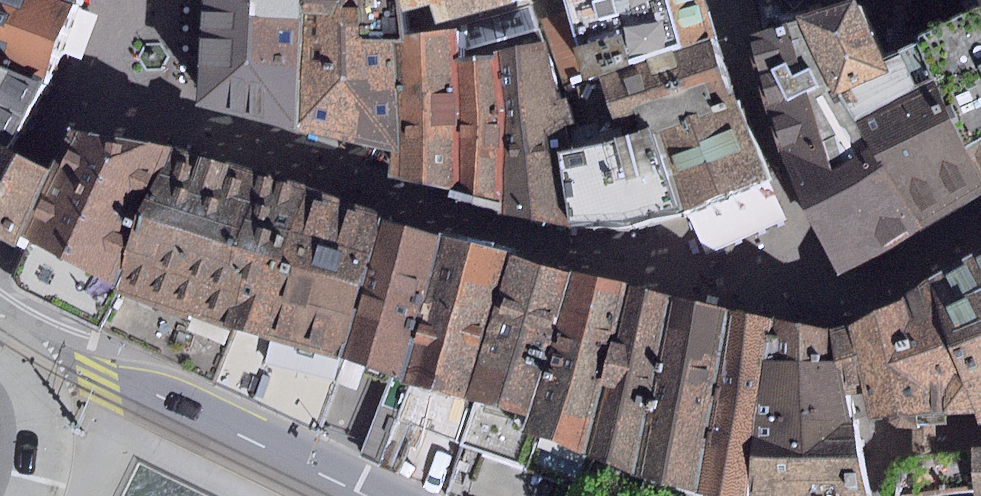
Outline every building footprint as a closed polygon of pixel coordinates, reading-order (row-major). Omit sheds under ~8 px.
[(50,87),(83,9),(59,0),(0,0),(0,63),(50,87)] [(83,9),(84,0),(59,0),(83,9)] [(195,106),(296,129),(300,0),(202,0),(195,106)] [(296,129),(348,141),(391,149),(392,37),(406,35),(401,8),(399,0),(300,0),(296,129)] [(401,8),(428,3),(433,22),(506,0),(399,0),(401,8)] [(566,83),(713,36),(704,0),(535,0),(566,83)] [(978,7),(913,38),(915,43),(980,181),(980,0),(975,0),(978,7)] [(980,193),(980,181),(915,43),(884,58),(854,2),(794,21),(920,228),(980,193)] [(834,274),(920,228),(794,21),(744,38),(777,151),(834,274)] [(391,149),(390,177),(450,189),(453,123),(454,56),(454,31),(406,35),(392,37),(391,149)] [(653,129),(680,214),(772,176),(713,36),(566,83),(578,125),(597,121),(602,143),(653,129)] [(494,55),(501,213),(568,225),(557,152),(556,131),(555,100),(543,40),(494,49),(494,55)] [(453,123),(450,189),(448,197),(501,213),(494,55),(454,56),(453,123)] [(0,142),(17,150),(50,87),(0,63),(0,143),(0,142)] [(557,152),(568,225),(680,214),(653,129),(602,143),(597,121),(556,131),(557,152)] [(172,146),(97,134),(73,177),(38,249),(21,285),(97,324),(172,146)] [(0,142),(0,143),(0,231),(38,249),(73,177),(40,161),(17,150),(0,142)] [(287,183),(172,146),(97,324),(213,383),(235,328),(287,183)] [(338,201),(287,183),(235,328),(213,383),(267,407),(338,201)] [(267,407),(317,428),(342,359),(386,218),(338,201),(267,407)] [(442,236),(386,218),(342,359),(398,377),(442,236)] [(506,253),(442,236),(398,377),(410,380),(399,420),(454,440),(471,398),(466,396),(506,253)] [(927,280),(972,412),(976,423),(980,422),(980,249),(927,280)] [(571,274),(506,253),(466,396),(471,398),(478,401),(463,445),(526,465),(537,438),(521,432),(526,418),(571,274)] [(537,438),(636,474),(671,300),(571,274),(526,418),(521,432),(537,438)] [(927,280),(874,312),(902,427),(912,428),(917,447),(936,443),(935,421),(972,412),(927,280)] [(731,309),(671,300),(636,474),(634,480),(695,494),(731,309)] [(731,309),(695,494),(706,495),(748,495),(770,318),(731,309)] [(863,318),(836,330),(856,426),(888,425),(902,427),(874,312),(863,318)] [(770,318),(748,495),(869,495),(856,426),(836,330),(770,318)] [(969,453),(973,494),(980,494),(980,452),(969,453)] [(973,494),(969,453),(910,459),(898,495),(958,495),(973,494)]
